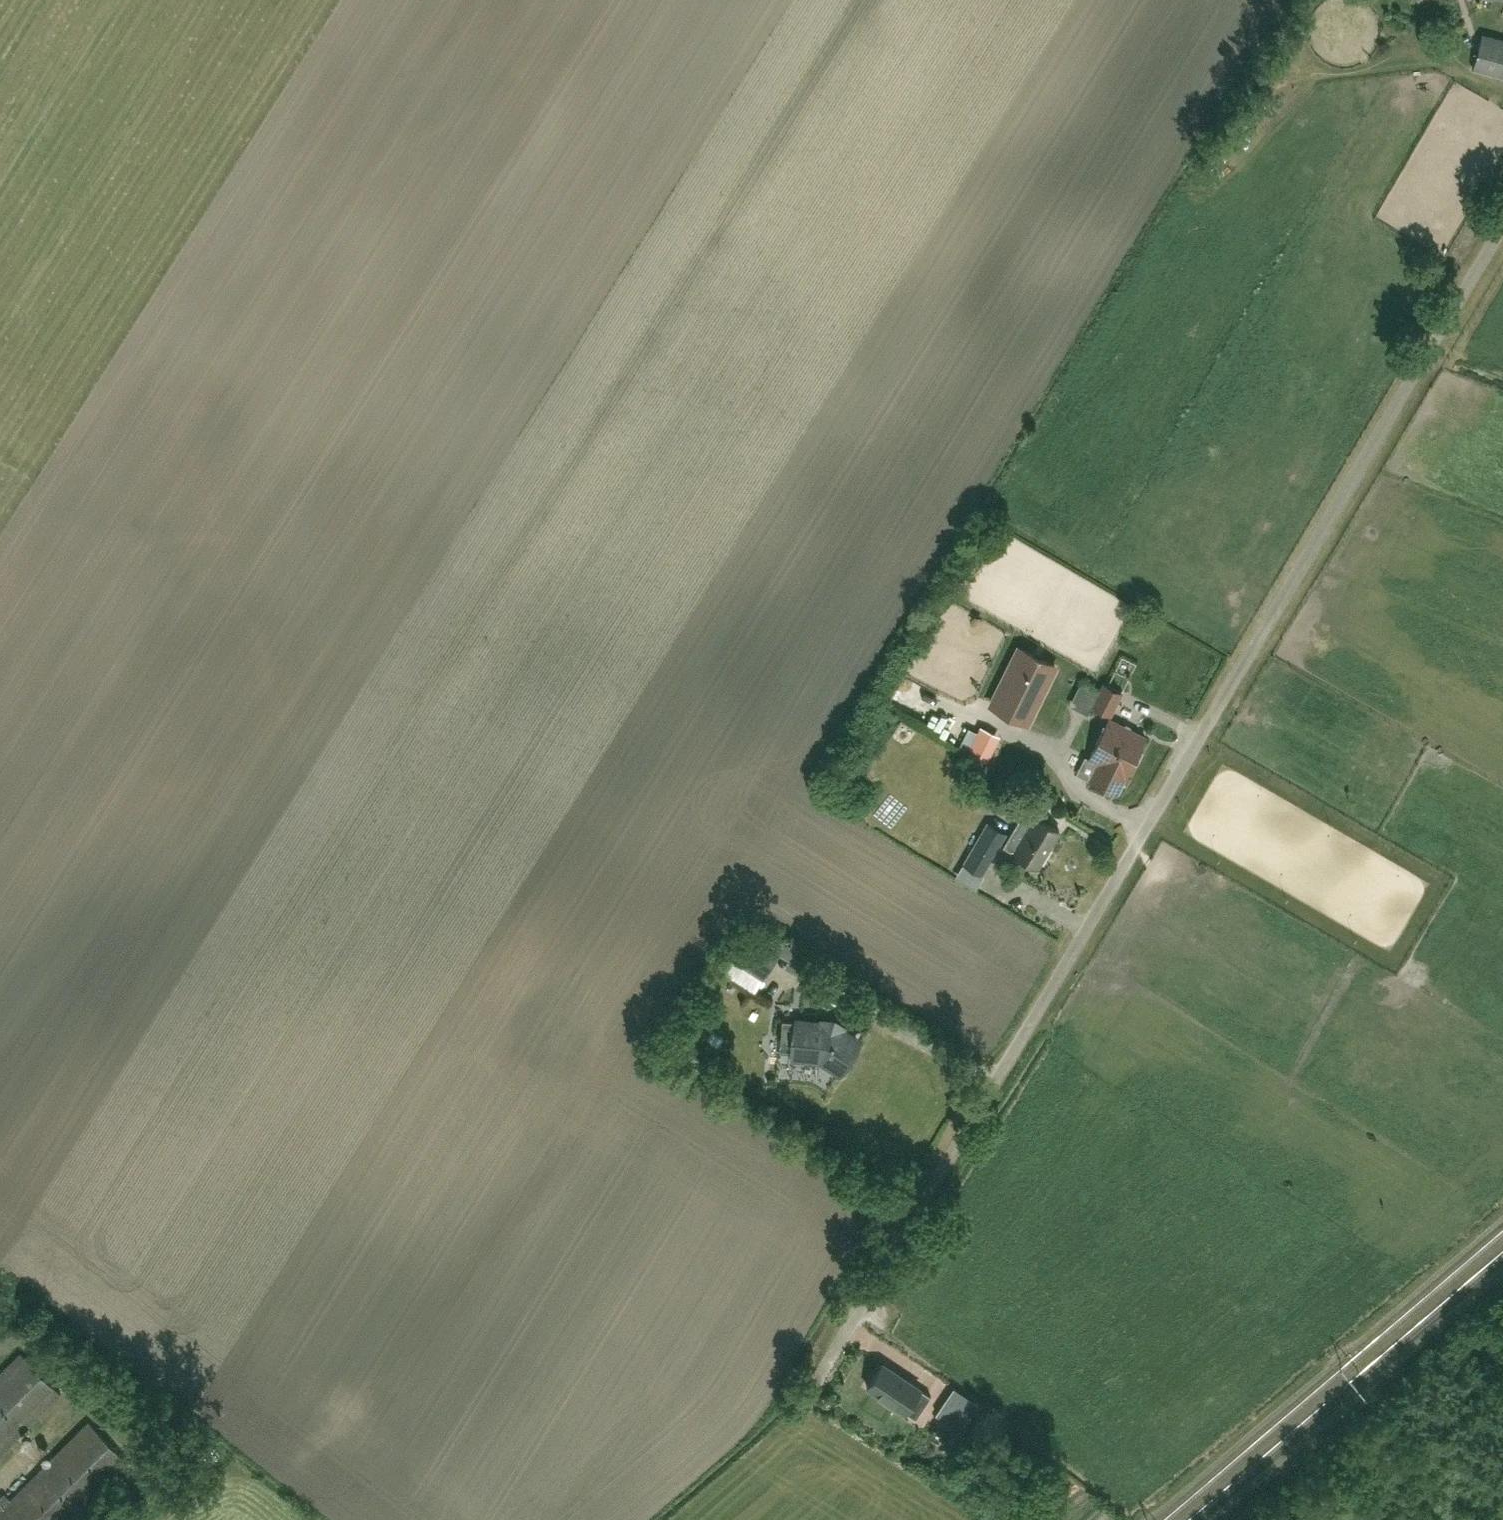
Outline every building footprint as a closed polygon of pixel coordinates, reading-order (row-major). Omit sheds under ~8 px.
[(1482,34),(1473,68),(1502,76),(1502,40),(1482,34)] [(1055,665),(1020,647),(992,704),(1027,722),(1055,665)] [(1093,705),(1111,714),(1122,692),(1104,683),(1093,705)] [(1146,737),(1109,718),(1089,757),(1099,762),(1091,780),(1116,793),(1125,776),(1126,776),(1146,737)] [(1039,866),(1060,831),(1035,815),(1035,816),(1026,810),(1025,811),(1026,811),(1005,844),(1004,845),(1014,850),(1013,851),(1039,866)] [(983,874),(1008,834),(989,822),(963,862),(983,874)] [(753,933),(738,957),(762,972),(777,949),(753,933)] [(792,979),(798,970),(776,956),(770,965),(792,979)] [(839,1069),(858,1038),(839,1027),(840,1026),(833,1022),(824,1021),(824,1022),(798,1020),(782,1018),(779,1054),(821,1058),(839,1069)] [(0,1374),(0,1454),(61,1393),(21,1353),(0,1374)] [(882,1362),(867,1386),(905,1411),(914,1398),(924,1406),(931,1395),(920,1388),(921,1388),(882,1362)] [(961,1429),(970,1416),(946,1399),(937,1413),(961,1429)] [(129,1462),(89,1421),(11,1500),(5,1493),(0,1498),(0,1519),(71,1519),(129,1462)]
